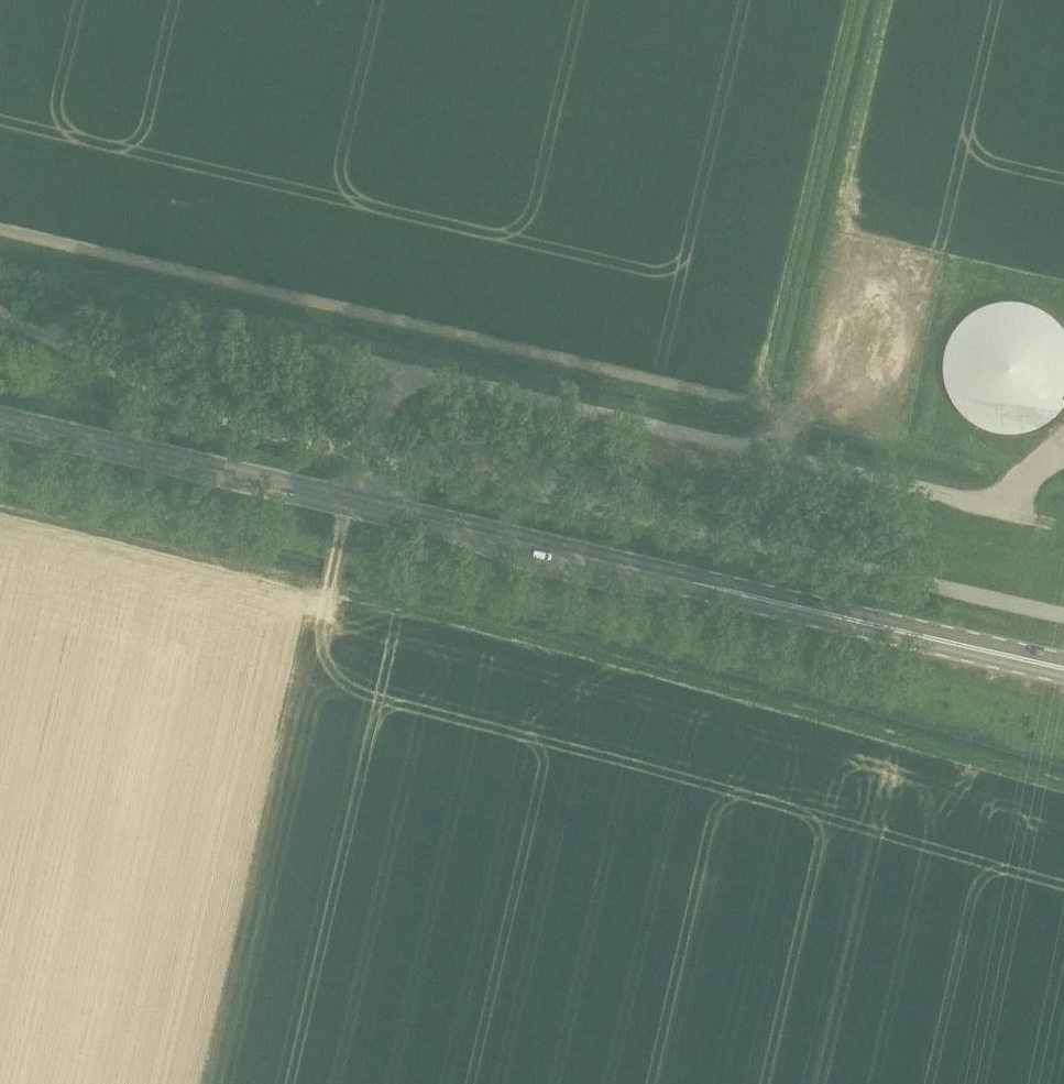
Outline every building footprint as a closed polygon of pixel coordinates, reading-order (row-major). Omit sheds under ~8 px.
[(1062,326),(1058,322),(1054,318),(1049,314),(1044,311),(1039,309),(1034,306),(1028,305),(1022,303),(1017,303),(1011,302),(1005,303),(999,303),(994,305),(988,306),(983,309),(978,311),(973,314),(968,318),(964,322),(960,326),(956,331),(953,336),(951,341),(948,346),(947,351),(945,357),(945,363),(944,369),(945,374),(945,380),(947,386),(948,391),(951,397),(953,402),(956,407),(960,411),(964,416),(968,419),(973,423),(978,426),(983,429),(988,431),(994,433),(999,434),(1005,435),(1011,435),(1017,435),(1022,434),(1028,433),(1034,431),(1039,429),(1044,426),(1049,423),(1054,419),(1058,416),(1062,411),(1063,408),(1063,329),(1062,326)]
